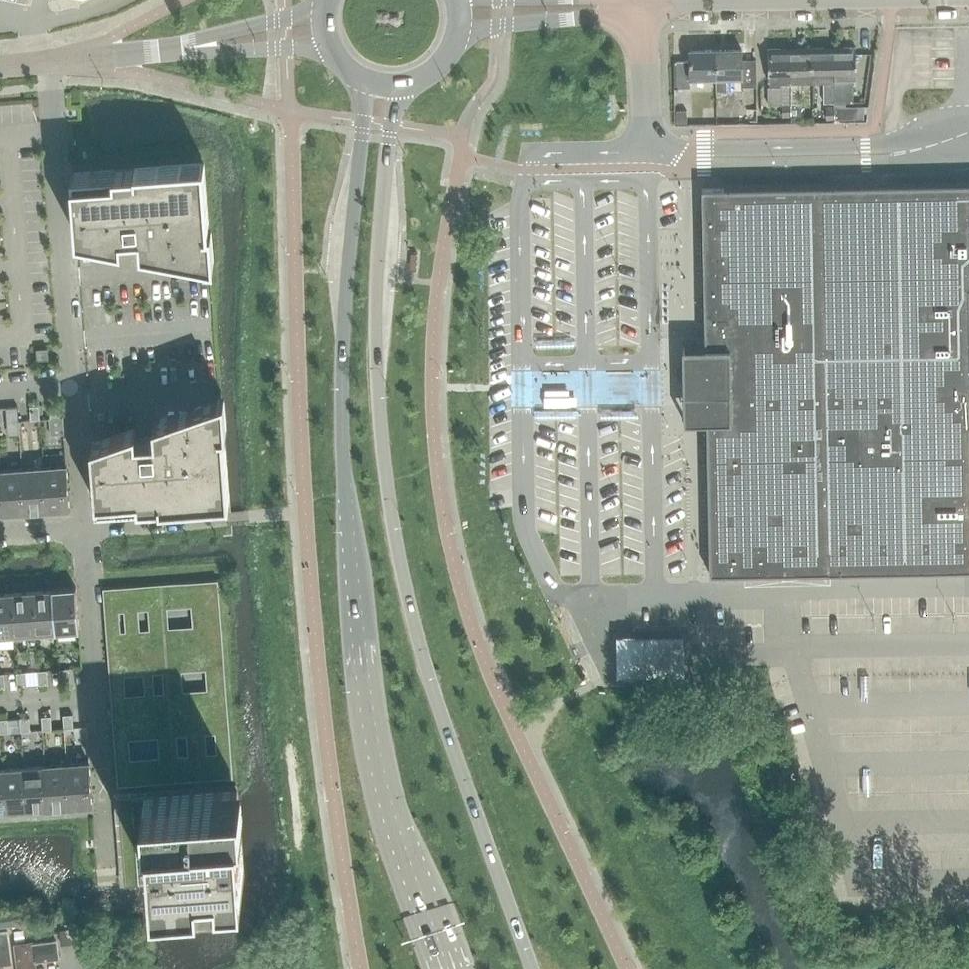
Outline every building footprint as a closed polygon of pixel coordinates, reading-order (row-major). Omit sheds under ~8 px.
[(377,10),(377,24),(400,24),(400,10),(377,10)] [(835,102),(854,102),(854,79),(857,79),(855,46),(843,47),(843,53),(834,53),(835,102)] [(802,116),(802,88),(801,80),(813,80),(812,47),(800,48),(800,54),(791,54),(792,105),(793,120),(801,120),(801,116),(802,116)] [(823,103),(835,103),(835,102),(834,53),(823,53),(823,47),(812,47),(813,80),(822,80),(823,103)] [(769,48),(769,75),(770,81),(781,81),(781,87),(781,88),(782,105),(783,105),(791,105),(792,105),(791,54),(780,54),(780,48),(769,48)] [(690,77),(691,77),(716,77),(716,49),(690,50),(690,61),(674,61),(674,88),(690,88),(690,77)] [(742,59),(742,58),(742,49),(716,49),(716,77),(716,92),(727,92),(727,76),(742,76),(742,88),(757,88),(756,59),(742,59)] [(781,87),(768,88),(768,105),(782,105),(781,88),(781,87)] [(791,105),(783,105),(783,117),(791,117),(791,105)] [(834,106),(826,107),(826,119),(835,119),(835,106),(834,106)] [(846,106),(835,106),(835,119),(863,119),(864,106),(846,106)] [(677,123),(687,123),(687,110),(677,111),(677,123)] [(756,111),(743,111),(744,122),(757,121),(756,111)] [(135,168),(71,173),(76,236),(76,237),(122,246),(121,235),(140,234),(141,249),(208,262),(212,263),(214,263),(211,227),(209,227),(204,161),(135,166),(135,168)] [(676,372),(676,373),(676,374),(676,375),(676,376),(677,377),(677,378),(678,379),(679,380),(680,381),(682,382),(683,383),(684,383),(685,383),(686,383),(687,383),(687,394),(706,393),(707,422),(710,574),(968,569),(968,184),(755,188),(702,189),(705,347),(705,350),(686,350),(686,361),(685,361),(684,361),(683,361),(683,362),(682,362),(681,362),(681,363),(680,363),(679,364),(678,365),(677,366),(677,367),(677,368),(676,368),(676,369),(676,370),(676,371),(676,372)] [(38,359),(48,358),(48,355),(47,350),(47,348),(37,349),(38,359)] [(136,426),(93,441),(92,442),(97,506),(160,501),(160,503),(230,497),(225,432),(227,432),(224,395),(218,397),(154,420),(155,435),(136,437),(136,426)] [(51,419),(60,418),(59,404),(49,405),(51,419)] [(31,420),(40,419),(39,405),(30,406),(31,420)] [(19,421),(18,407),(6,408),(7,421),(19,421)] [(51,419),(49,419),(51,435),(64,434),(63,418),(60,418),(51,419)] [(67,466),(44,467),(47,511),(70,509),(67,466)] [(44,467),(22,469),(26,513),(47,511),(44,467)] [(22,469),(1,471),(4,514),(26,513),(22,469)] [(119,784),(232,775),(217,579),(104,587),(106,620),(111,684),(116,750),(119,784)] [(76,588),(53,589),(56,633),(79,632),(76,588)] [(52,589),(52,591),(32,592),(35,634),(55,632),(55,633),(56,633),(53,589),(52,589)] [(35,634),(32,592),(10,594),(13,635),(35,634)] [(10,594),(0,595),(0,636),(13,635),(10,594)] [(689,631),(614,631),(614,675),(690,674),(689,631)] [(69,668),(59,669),(60,683),(70,682),(69,668)] [(47,670),(38,671),(39,685),(48,684),(47,670)] [(25,672),(16,673),(17,686),(27,686),(25,672)] [(704,675),(704,685),(716,685),(716,675),(704,675)] [(72,714),(63,715),(64,729),(73,728),(72,714)] [(51,716),(41,716),(42,730),(52,730),(51,716)] [(29,717),(20,718),(21,732),(30,731),(29,717)] [(0,719),(0,733),(9,733),(8,719),(0,719)] [(92,806),(89,762),(66,764),(70,808),(92,806)] [(70,808),(66,764),(45,766),(48,809),(70,808)] [(26,810),(47,808),(47,810),(48,809),(45,766),(44,766),(44,767),(23,768),(26,810)] [(26,810),(23,768),(2,770),(5,811),(26,810)] [(241,838),(238,792),(237,788),(233,788),(120,797),(119,797),(125,885),(155,883),(155,884),(201,881),(201,879),(244,876),(241,838)] [(0,913),(0,926),(15,924),(13,913),(13,911),(6,912),(0,913)] [(88,927),(74,929),(76,943),(90,941),(88,927)] [(5,929),(0,930),(0,968),(11,968),(5,929)] [(24,930),(14,931),(16,941),(25,940),(24,930)] [(16,942),(19,968),(35,968),(33,956),(57,953),(55,937),(16,942)] [(111,962),(112,968),(124,968),(123,961),(111,962)]
